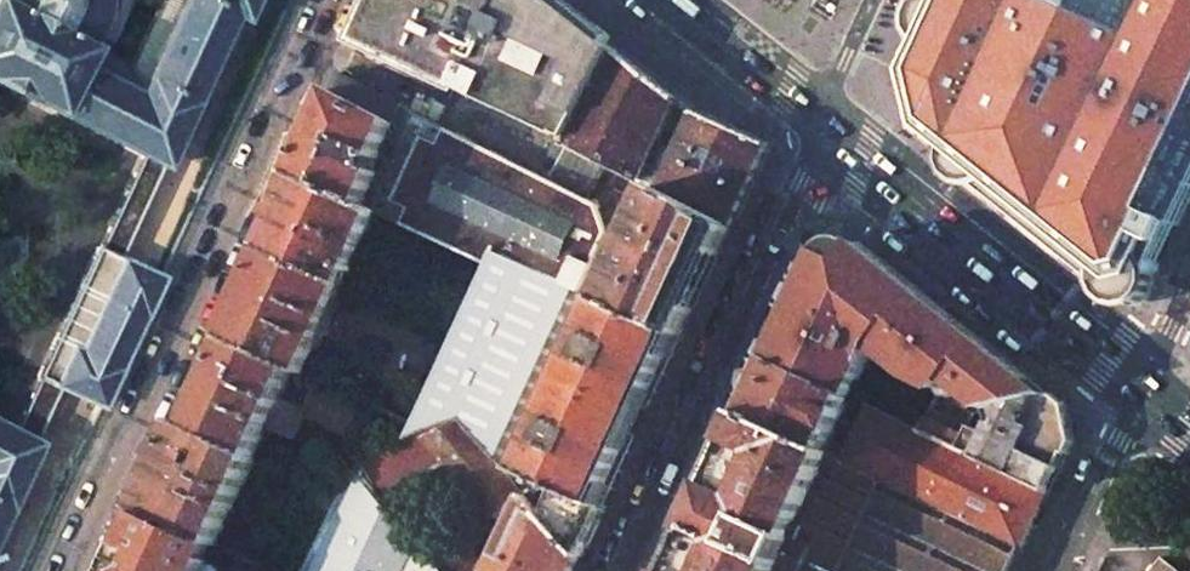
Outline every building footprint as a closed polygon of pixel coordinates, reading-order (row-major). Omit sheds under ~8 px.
[(40,443),(35,440),(60,387),(54,384),(73,346),(80,349),(103,300),(95,297),(115,255),(120,257),(162,166),(166,168),(235,17),(245,22),(255,0),(161,0),(130,66),(111,56),(94,48),(95,46),(92,44),(100,29),(104,21),(107,11),(108,3),(108,0),(0,0),(0,86),(57,116),(59,112),(139,154),(14,429),(0,422),(0,529),(40,443)] [(357,41),(457,87),(440,123),(551,180),(619,50),(573,13),(557,0),(376,0),(357,41)] [(912,73),(927,131),(954,154),(957,154),(957,166),(963,176),(972,182),(980,183),(981,186),(1043,236),(1105,285),(1107,285),(1113,296),(1116,299),(1126,303),(1136,303),(1145,299),(1151,292),(1153,283),(1153,275),(1155,273),(1160,265),(1158,264),(1189,198),(1189,0),(936,0),(937,3),(927,12),(924,24),(925,31),(929,39),(912,73)] [(690,107),(619,50),(551,180),(589,199),(608,163),(653,186),(690,107)] [(342,73),(295,175),(305,179),(360,204),(407,103),(342,73)] [(440,123),(407,103),(360,204),(380,214),(490,264),(497,250),(584,292),(611,234),(601,205),(589,199),(551,180),(440,123)] [(699,114),(690,107),(653,186),(658,188),(734,226),(771,146),(699,114)] [(305,179),(272,251),(347,286),(353,273),(356,274),(359,269),(356,267),(380,214),(360,204),(305,179)] [(606,302),(683,338),(734,226),(658,188),(606,302)] [(992,410),(1051,396),(861,243),(849,257),(838,259),(823,252),(773,360),(853,398),(872,353),(882,348),(900,362),(899,363),(943,393),(976,414),(989,411),(992,410)] [(623,449),(650,390),(658,394),(683,338),(606,302),(584,292),(497,250),(490,264),(416,425),(409,441),(464,421),(548,517),(561,488),(605,509),(631,452),(623,449)] [(272,251),(232,340),(306,374),(347,286),(272,251)] [(163,278),(120,257),(115,255),(95,297),(103,300),(80,349),(73,346),(54,384),(60,387),(101,407),(163,278)] [(232,340),(191,427),(256,457),(264,440),(265,439),(270,427),(295,439),(305,417),(350,438),(367,402),(306,374),(232,340)] [(773,360),(748,415),(884,481),(1022,548),(1049,492),(923,432),(873,408),(852,449),(833,440),(853,398),(773,360)] [(1051,396),(992,410),(996,422),(990,437),(980,432),(989,411),(976,414),(943,393),(923,432),(1049,492),(1073,442),(1065,407),(1051,396)] [(676,570),(843,570),(884,481),(748,415),(747,414),(676,570)] [(583,558),(548,517),(464,421),(409,441),(348,462),(357,472),(384,504),(450,463),(457,470),(452,475),(463,487),(468,483),(513,534),(495,570),(577,570),(583,558)] [(181,423),(141,511),(211,543),(216,545),(256,457),(191,427),(181,423)] [(421,545),(384,504),(357,472),(343,499),(310,570),(444,570),(421,545)] [(843,570),(1011,570),(1022,548),(884,481),(843,570)] [(583,558),(605,509),(561,488),(548,517),(583,558)] [(209,561),(204,558),(211,543),(141,511),(113,570),(204,570),(209,561)] [(466,545),(437,524),(421,545),(444,570),(489,570),(466,545)] [(1162,557),(1151,570),(1179,570),(1162,557)]
